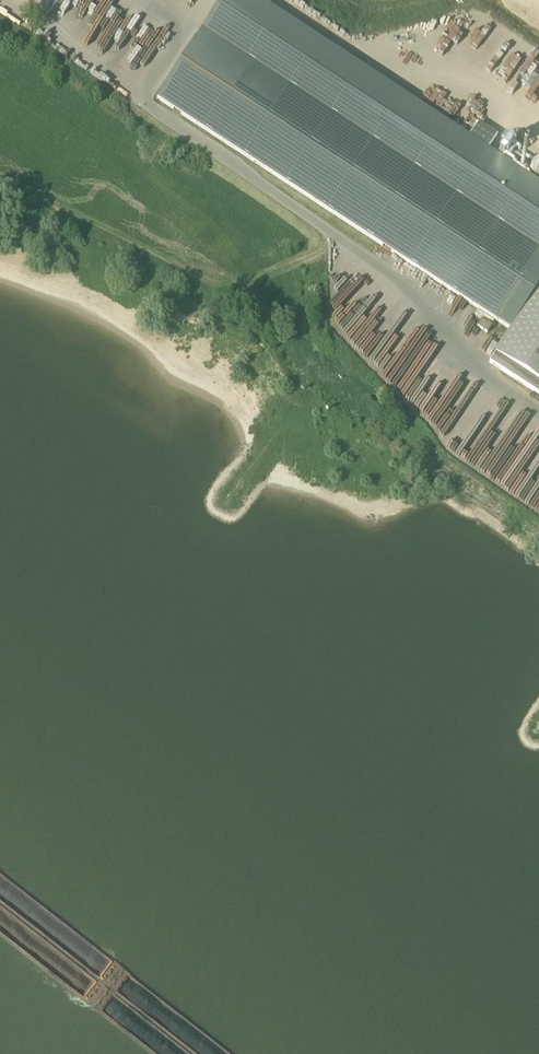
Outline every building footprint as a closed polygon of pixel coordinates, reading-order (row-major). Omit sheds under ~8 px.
[(260,0),(221,0),(157,99),(510,331),(489,362),(538,395),(538,184),(260,0)] [(487,323),(482,320),(477,326),(488,333),(493,326),(488,323),(487,323)]
